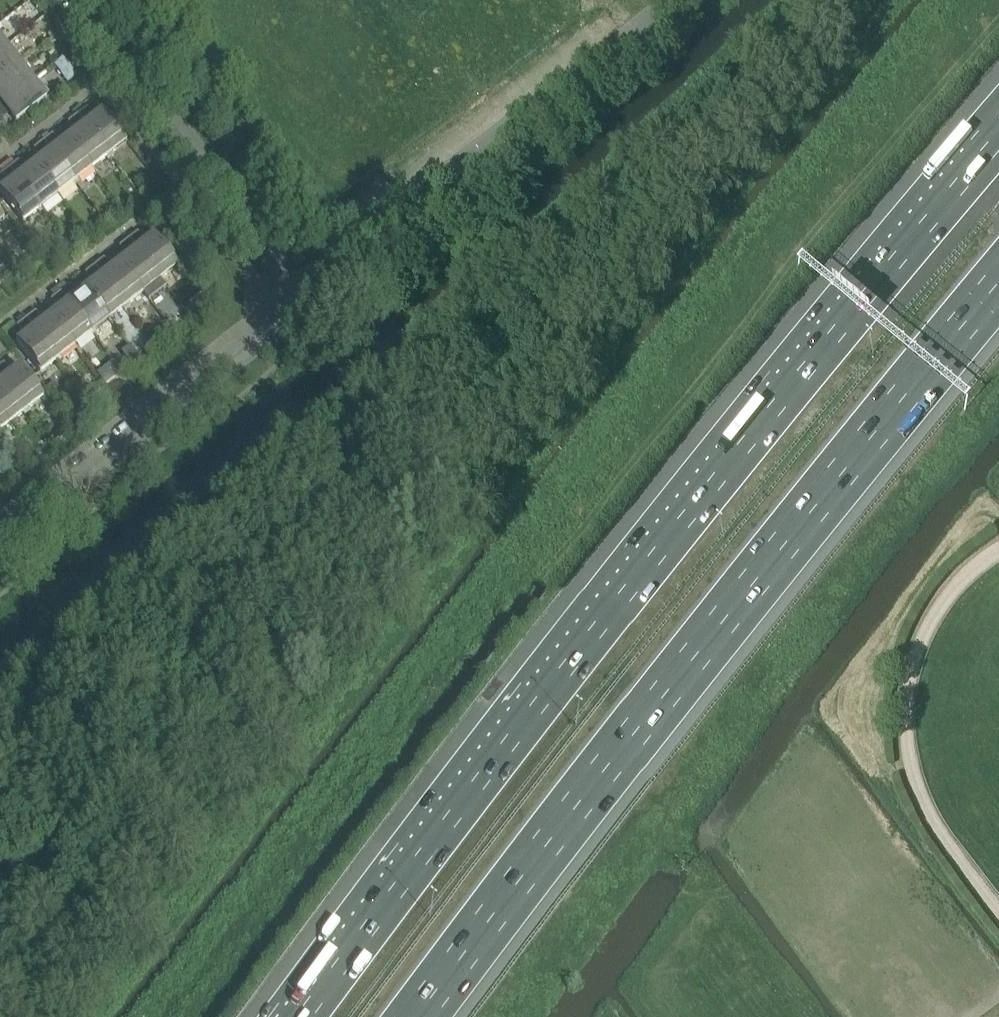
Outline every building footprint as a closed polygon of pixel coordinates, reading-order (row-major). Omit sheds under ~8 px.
[(9,46),(6,42),(3,44),(0,40),(0,53),(9,46)] [(20,65),(9,51),(11,49),(9,46),(0,53),(0,80),(20,65)] [(36,80),(33,76),(30,79),(20,65),(0,80),(0,108),(36,80)] [(46,99),(35,85),(38,83),(36,80),(0,108),(0,117),(7,112),(16,123),(46,99)] [(127,142),(103,111),(92,120),(84,110),(78,115),(111,158),(114,156),(112,153),(127,142)] [(108,160),(111,158),(78,115),(71,120),(79,131),(69,139),(92,169),(106,158),(108,160)] [(92,169),(69,139),(57,147),(50,137),(44,142),(77,185),(80,182),(78,179),(92,169)] [(74,187),(77,185),(44,142),(37,147),(45,157),(34,165),(58,195),(72,184),(74,187)] [(58,195),(34,165),(23,174),(15,163),(9,168),(43,211),(47,217),(63,204),(57,196),(58,195)] [(43,211),(9,168),(3,173),(11,183),(0,192),(0,193),(23,222),(38,211),(40,213),(43,211)] [(178,268),(154,236),(143,244),(135,235),(128,240),(162,284),(166,281),(164,279),(178,268)] [(130,255),(119,263),(144,295),(148,301),(166,287),(162,284),(128,240),(123,245),(130,255)] [(144,295),(119,263),(108,272),(101,262),(94,267),(128,310),(132,308),(130,305),(144,295)] [(10,266),(1,272),(8,281),(16,274),(15,272),(10,266)] [(125,312),(128,310),(94,267),(89,271),(96,281),(85,290),(109,321),(123,310),(125,312)] [(109,321),(85,290),(75,298),(67,288),(60,293),(94,337),(98,334),(96,332),(109,321)] [(92,339),(94,337),(60,293),(54,298),(62,308),(51,317),(75,348),(90,336),(92,339)] [(75,348),(51,317),(41,325),(33,315),(26,320),(60,364),(64,361),(62,358),(75,348)] [(58,366),(60,364),(26,320),(20,325),(28,334),(16,344),(41,375),(56,363),(58,366)] [(44,398),(21,368),(9,377),(1,367),(0,368),(0,378),(29,415),(32,412),(30,409),(44,398)] [(29,415),(0,378),(0,413),(9,425),(24,414),(26,417),(29,415)] [(0,413),(0,432),(9,425),(0,413)]
